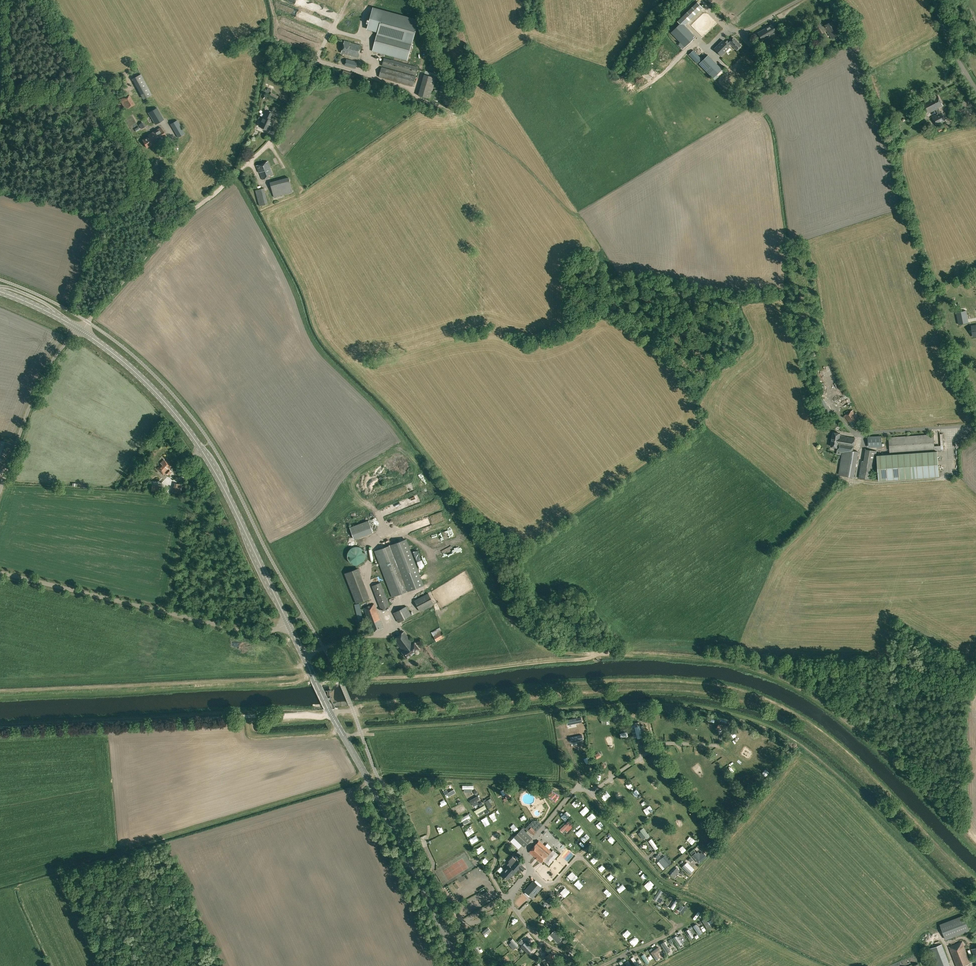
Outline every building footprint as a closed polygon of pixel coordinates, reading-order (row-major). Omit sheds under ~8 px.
[(702,7),(697,2),(677,21),(683,27),(685,24),(702,7)] [(400,37),(413,41),(418,21),(373,8),(367,28),(378,31),(400,37)] [(705,33),(718,21),(710,13),(704,19),(707,22),(704,25),(707,27),(703,31),(705,33)] [(832,38),(840,33),(832,21),(825,26),(825,25),(822,27),(820,24),(814,27),(819,35),(824,32),(824,31),(827,30),(832,38)] [(694,38),(680,24),(671,32),(681,43),(679,45),(683,49),(694,38)] [(777,34),(781,32),(778,27),(774,29),(772,24),(762,30),(758,32),(762,40),(776,32),(777,34)] [(400,37),(378,31),(372,51),(394,57),(400,37)] [(802,36),(797,40),(800,44),(805,41),(802,36)] [(413,41),(400,37),(394,57),(407,61),(413,41)] [(733,38),(729,42),(729,43),(728,43),(729,44),(730,46),(731,45),(736,50),(741,46),(733,38)] [(729,42),(727,41),(725,43),(721,39),(712,48),(718,55),(729,44),(728,43),(729,42)] [(358,57),(361,46),(350,43),(350,42),(344,41),(341,53),(348,54),(358,57)] [(284,54),(288,49),(283,45),(279,49),(284,54)] [(697,63),(701,59),(693,50),(689,55),(697,63)] [(698,64),(713,79),(722,69),(708,55),(698,64)] [(418,67),(384,58),(382,66),(416,76),(418,67)] [(357,62),(346,59),(345,65),(355,68),(357,62)] [(415,76),(381,67),(379,77),(413,86),(415,76)] [(651,68),(649,72),(656,77),(659,72),(651,68)] [(365,76),(343,70),(342,76),(364,82),(365,76)] [(141,74),(133,78),(144,99),(152,94),(141,74)] [(436,78),(424,74),(418,95),(430,98),(436,78)] [(135,105),(129,94),(123,98),(129,108),(135,105)] [(937,126),(946,121),(941,112),(938,108),(943,105),(938,95),(936,96),(935,95),(930,97),(931,98),(920,104),(925,114),(936,109),(938,113),(932,116),(937,126)] [(164,119),(157,108),(148,113),(155,124),(164,119)] [(914,118),(916,119),(918,116),(917,115),(918,114),(914,109),(907,115),(911,120),(914,118)] [(274,114),(266,110),(263,118),(273,122),(273,121),(271,120),(274,114)] [(149,126),(144,115),(137,118),(135,114),(128,117),(132,125),(140,121),(143,128),(149,126)] [(263,118),(259,126),(269,130),(273,122),(263,118)] [(177,120),(171,124),(178,137),(185,133),(183,130),(177,120)] [(153,144),(153,145),(167,138),(160,127),(147,135),(148,137),(142,140),(146,147),(153,144)] [(268,161),(256,166),(262,180),(273,175),(268,161)] [(288,177),(270,182),(274,197),(292,192),(288,177)] [(264,188),(255,190),(259,206),(268,204),(264,188)] [(966,310),(956,312),(959,324),(969,322),(966,310)] [(853,428),(861,422),(853,410),(845,415),(853,428)] [(840,434),(833,432),(831,446),(838,447),(836,454),(841,455),(841,451),(842,452),(853,451),(855,438),(840,435),(840,434)] [(941,450),(941,445),(934,446),(934,434),(889,437),(890,453),(941,450)] [(872,480),(877,451),(866,449),(864,461),(862,460),(859,478),(872,480)] [(853,451),(842,452),(839,474),(854,477),(858,452),(853,451)] [(877,455),(879,480),(939,476),(937,451),(877,455)] [(168,475),(172,471),(169,469),(172,466),(164,459),(161,463),(161,464),(157,468),(160,471),(160,470),(162,472),(161,472),(164,475),(166,472),(168,475)] [(186,485),(183,485),(175,483),(173,492),(181,494),(182,491),(185,491),(186,485)] [(349,527),(354,540),(373,533),(369,520),(349,527)] [(406,539),(393,544),(411,590),(424,585),(406,539)] [(393,544),(375,551),(392,597),(411,590),(393,544)] [(359,547),(356,546),(354,547),(352,548),(349,550),(347,554),(347,559),(349,561),(353,564),(356,565),(360,564),(364,561),(365,557),(365,553),(363,550),(361,548),(359,547)] [(356,603),(369,598),(357,569),(345,573),(356,603)] [(382,610),(390,607),(380,583),(372,586),(382,610)] [(420,611),(434,604),(428,593),(415,600),(420,611)] [(359,624),(364,623),(359,603),(355,604),(359,624)] [(373,632),(383,628),(374,604),(363,608),(373,632)] [(398,610),(403,620),(411,615),(406,606),(398,610)] [(398,622),(403,620),(398,610),(393,613),(398,622)] [(437,642),(445,637),(440,627),(431,632),(437,642)] [(407,658),(419,649),(414,642),(413,643),(404,631),(394,639),(403,651),(402,652),(407,658)] [(646,736),(643,725),(640,726),(639,722),(631,724),(632,728),(631,728),(633,739),(637,738),(637,739),(642,737),(646,736)] [(507,798),(511,796),(507,787),(502,789),(507,798)] [(689,799),(691,797),(685,790),(683,792),(689,799)] [(448,793),(453,802),(457,800),(452,791),(448,793)] [(690,802),(696,809),(699,806),(693,800),(690,802)] [(468,814),(458,819),(460,823),(470,818),(468,814)] [(533,835),(542,825),(538,820),(533,820),(526,828),(533,835)] [(568,821),(560,829),(563,832),(571,824),(568,821)] [(524,847),(525,846),(532,838),(522,828),(513,837),(524,847)] [(650,836),(643,828),(640,830),(647,839),(650,836)] [(658,847),(652,839),(649,841),(655,850),(658,847)] [(541,863),(551,851),(539,840),(529,852),(541,863)] [(564,857),(569,861),(575,855),(570,850),(564,857)] [(704,853),(699,857),(696,852),(692,855),(699,864),(707,857),(704,853)] [(670,863),(663,854),(657,859),(665,868),(670,863)] [(516,860),(512,857),(508,861),(509,862),(507,865),(508,866),(501,874),(507,879),(510,876),(511,876),(518,869),(519,868),(522,871),(525,868),(522,865),(523,865),(517,859),(516,860)] [(465,860),(445,871),(450,879),(470,868),(465,860)] [(685,864),(682,867),(690,874),(693,872),(685,864)] [(677,868),(670,874),(673,878),(680,871),(677,868)] [(570,876),(575,882),(580,878),(574,872),(570,876)] [(532,898),(542,887),(533,880),(524,891),(532,898)] [(567,887),(563,893),(567,897),(572,892),(567,887)] [(659,889),(654,899),(657,901),(663,892),(659,889)] [(688,916),(691,919),(699,911),(696,908),(688,916)] [(945,940),(969,930),(963,915),(939,924),(945,940)] [(712,919),(709,916),(702,921),(708,930),(711,927),(708,922),(712,919)] [(499,931),(502,929),(497,922),(494,924),(499,931)] [(697,924),(693,926),(700,936),(703,933),(697,924)] [(488,927),(482,932),(485,936),(491,930),(488,927)] [(689,929),(686,931),(691,939),(694,937),(689,929)] [(557,930),(552,935),(560,944),(565,939),(557,930)] [(673,938),(679,946),(682,944),(677,936),(673,938)] [(522,945),(529,952),(534,948),(527,941),(522,945)] [(962,941),(949,947),(956,965),(963,965),(975,961),(975,964),(975,947),(971,949),(975,958),(969,960),(962,941)] [(509,944),(514,951),(518,949),(512,942),(509,944)] [(665,942),(661,944),(667,953),(671,951),(665,942)] [(941,944),(930,949),(937,965),(950,965),(941,944)] [(651,952),(656,960),(660,957),(657,953),(661,951),(658,947),(651,952)] [(560,965),(551,952),(545,957),(551,965),(558,965),(560,965)] [(645,954),(641,956),(647,965),(650,963),(645,954)] [(631,958),(636,965),(639,965),(634,957),(631,958)]
